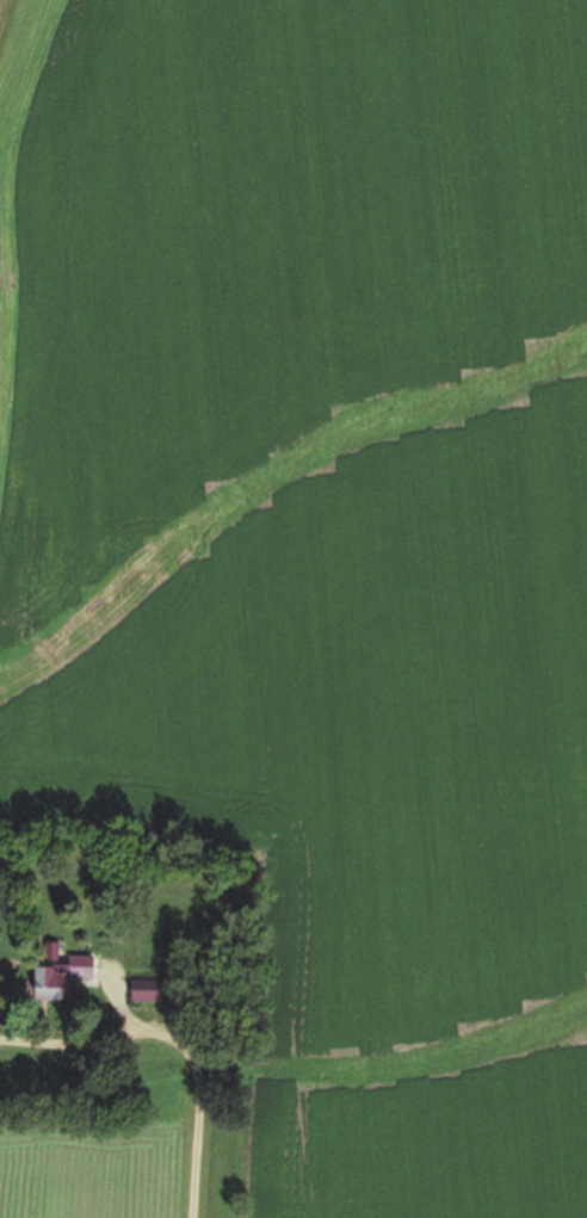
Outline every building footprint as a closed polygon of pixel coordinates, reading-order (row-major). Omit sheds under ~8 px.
[(31,968),(30,1001),(70,1002),(70,980),(92,981),(93,958),(56,957),(56,969),(31,968)] [(160,1004),(160,982),(129,982),(129,1004),(160,1004)]
